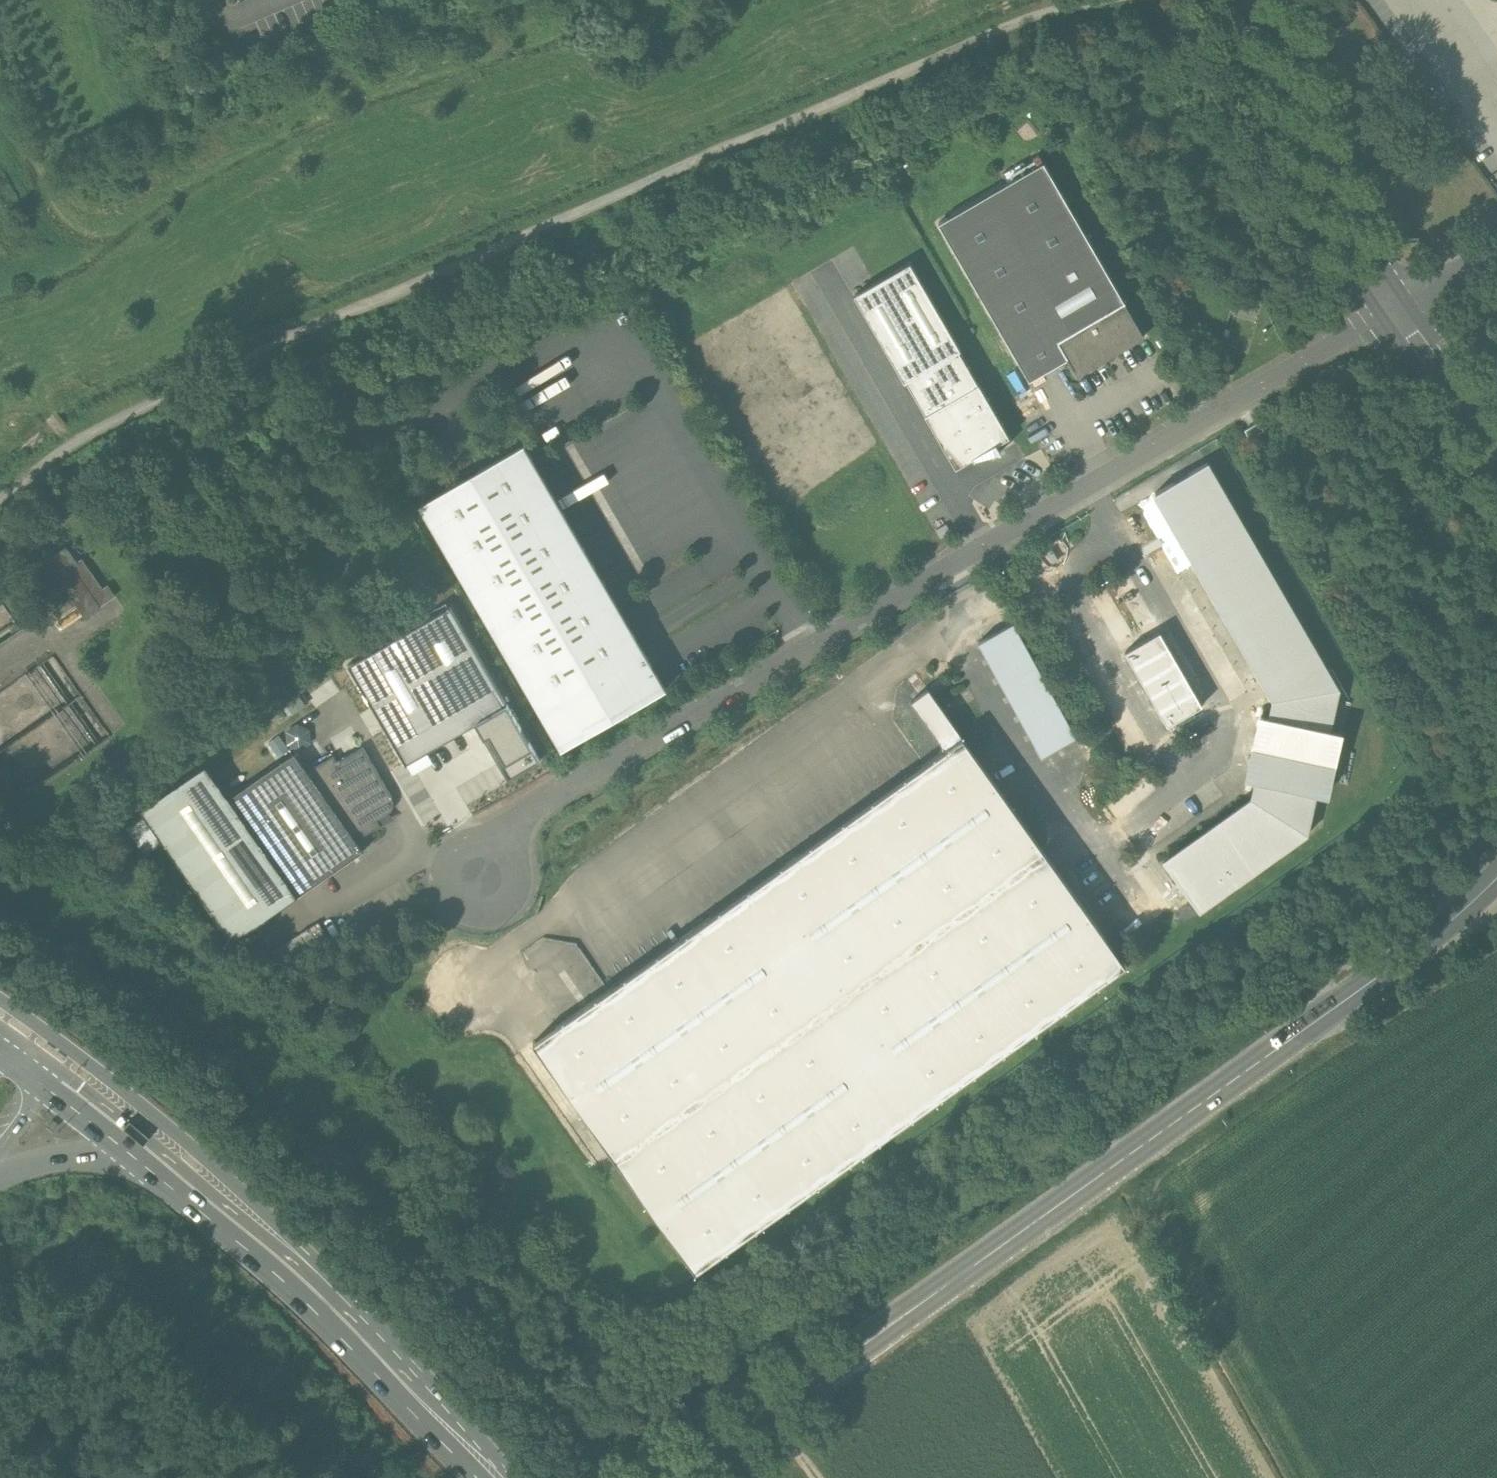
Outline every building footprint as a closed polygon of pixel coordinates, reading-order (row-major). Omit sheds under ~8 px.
[(1144,337),(1044,162),(939,223),(1029,380),(1066,358),(1073,369),(1077,375),(1144,337)] [(960,350),(910,263),(854,295),(904,382),(906,381),(925,414),(924,415),(955,468),(973,458),(974,460),(1000,452),(996,445),(1009,437),(978,384),(977,384),(958,351),(960,350)] [(1259,422),(1244,430),(1250,439),(1264,431),(1259,422)] [(665,689),(523,445),(419,505),(561,749),(665,689)] [(1149,498),(1274,700),(1270,720),(1260,718),(1247,777),(1257,779),(1253,799),(1163,862),(1199,912),(1307,835),(1317,792),(1326,794),(1339,735),(1330,732),(1339,689),(1207,464),(1149,498)] [(97,608),(70,566),(76,562),(66,547),(46,560),(84,617),(97,608)] [(23,632),(0,597),(0,647),(23,632)] [(348,666),(406,764),(475,723),(508,779),(541,760),(450,606),(348,666)] [(1013,623),(978,642),(1041,756),(1076,737),(1013,623)] [(0,693),(0,784),(15,805),(110,739),(52,656),(0,693)] [(945,750),(533,1044),(695,1272),(1125,965),(928,689),(911,701),(945,750)] [(302,752),(315,734),(297,720),(284,737),(302,752)] [(333,756),(307,771),(294,753),(228,799),(297,899),(363,852),(352,836),(361,831),(364,837),(381,827),(379,824),(388,819),(386,816),(391,811),(393,806),(393,802),(392,797),(363,747),(336,762),(333,756)] [(228,799),(205,767),(140,812),(143,817),(126,829),(145,857),(163,845),(232,944),(297,899),(228,799)]
